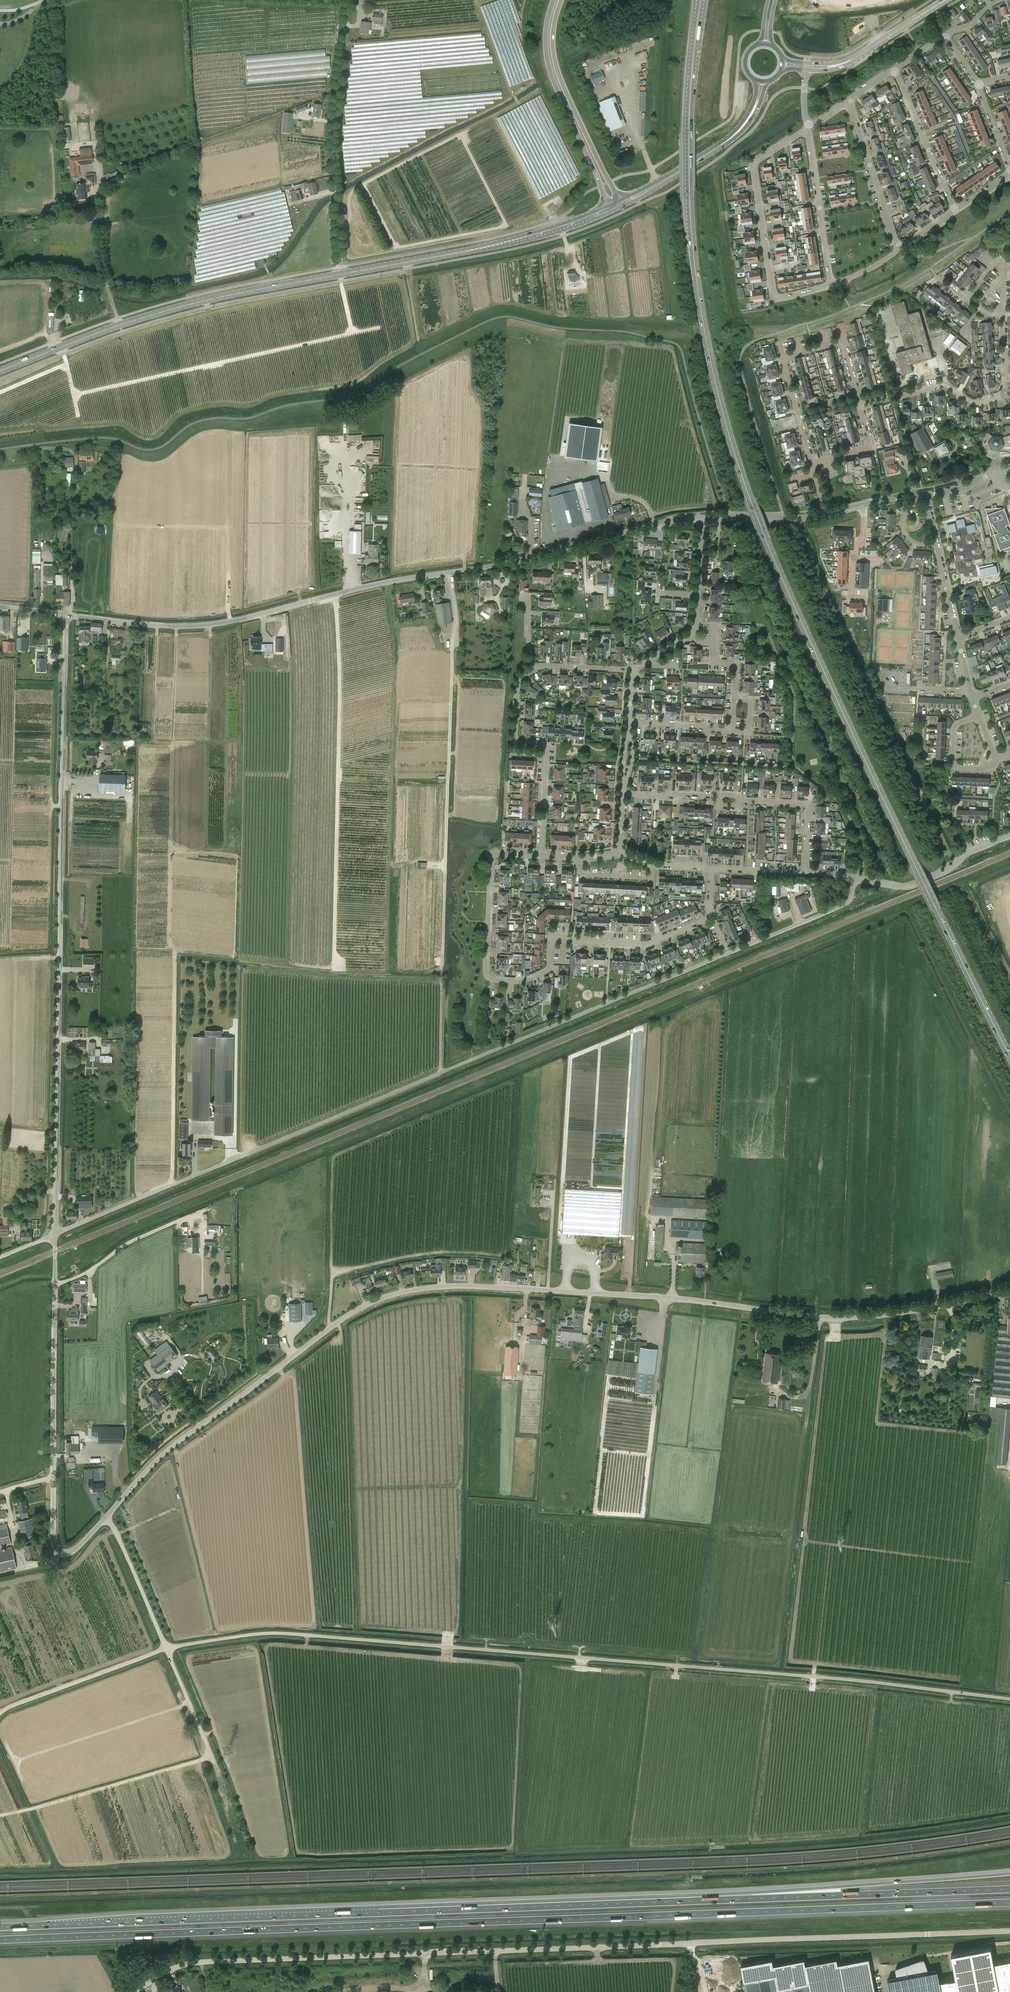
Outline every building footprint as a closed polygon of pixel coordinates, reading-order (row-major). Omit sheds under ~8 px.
[(995,17),(997,24),(1001,23),(1000,17),(1007,15),(1005,7),(999,9),(999,10),(994,11),(995,17)] [(954,8),(950,11),(948,12),(953,18),(958,14),(954,8)] [(959,17),(962,22),(965,20),(967,24),(972,20),(972,19),(965,11),(961,15),(959,17)] [(374,21),(374,24),(382,24),(383,15),(373,13),(372,21),(374,21)] [(986,25),(993,23),(992,17),(985,19),(986,25)] [(370,30),(371,23),(361,22),(360,33),(368,34),(368,30),(370,30)] [(974,32),(978,37),(979,40),(980,40),(983,38),(983,37),(981,35),(983,34),(987,39),(990,37),(986,31),(984,32),(981,27),(974,32)] [(350,63),(351,75),(494,64),(493,55),(490,55),(489,47),(486,48),(485,36),(482,36),(482,33),(355,42),(355,47),(352,47),(353,63),(350,63)] [(964,47),(971,42),(967,36),(959,41),(964,47)] [(968,54),(975,49),(971,42),(964,47),(968,54)] [(968,54),(972,60),(979,55),(975,49),(968,54)] [(942,56),(938,50),(927,57),(929,60),(928,61),(931,66),(938,61),(937,60),(942,56)] [(976,66),(984,61),(979,55),(972,60),(976,66)] [(988,67),(986,65),(984,61),(976,66),(980,72),(988,67)] [(916,78),(918,77),(920,81),(929,75),(927,71),(922,73),(916,64),(910,69),(916,78)] [(943,73),(946,78),(953,73),(950,68),(943,73)] [(593,84),(594,84),(605,79),(602,71),(590,76),(593,84)] [(953,73),(946,78),(950,83),(957,78),(953,73)] [(343,126),(344,137),(347,136),(345,133),(345,131),(469,119),(466,114),(477,113),(477,109),(486,108),(485,104),(479,104),(478,102),(503,100),(502,90),(352,104),(350,100),(353,98),(422,91),(422,83),(379,87),(376,82),(362,84),(362,81),(364,81),(363,79),(365,79),(364,76),(344,78),(349,125),(343,126)] [(957,78),(950,83),(953,88),(960,83),(957,78)] [(957,93),(964,89),(960,83),(953,88),(957,93)] [(881,89),(887,98),(892,95),(894,99),(897,97),(892,88),(890,90),(886,85),(881,89)] [(879,97),(877,98),(881,104),(880,103),(884,100),(884,99),(887,97),(887,98),(881,89),(876,92),(879,97)] [(960,98),(967,94),(964,89),(957,93),(960,98)] [(999,99),(998,96),(996,89),(990,90),(992,98),(996,97),(997,100),(999,99)] [(917,100),(925,96),(923,90),(915,94),(917,100)] [(972,103),(969,100),(971,99),(967,94),(960,98),(964,104),(962,105),(965,108),(972,103)] [(866,98),(871,104),(873,103),(876,107),(881,104),(877,98),(875,99),(872,95),(866,98)] [(917,100),(920,105),(928,102),(925,96),(917,100)] [(626,125),(614,97),(602,101),(604,106),(599,108),(606,127),(612,125),(614,130),(626,125)] [(870,105),(871,104),(866,98),(861,102),(864,107),(862,108),(867,116),(871,113),(870,111),(871,110),(872,109),(870,105)] [(887,107),(890,112),(901,108),(898,102),(897,100),(886,104),(885,107),(885,108),(887,107)] [(928,102),(920,105),(922,111),(930,107),(928,102)] [(307,109),(305,104),(296,108),(298,113),(307,109)] [(314,104),(312,117),(319,117),(321,105),(314,104)] [(930,107),(922,111),(925,117),(932,113),(937,111),(935,105),(930,107)] [(891,119),(897,116),(903,114),(901,108),(890,112),(891,115),(890,116),(891,119)] [(971,119),(979,115),(977,110),(969,113),(971,119)] [(998,113),(1000,119),(1008,116),(1006,110),(998,113)] [(293,113),(292,113),(284,112),(281,132),(291,133),(293,113)] [(925,117),(927,122),(935,119),(932,113),(925,117)] [(954,118),(956,124),(959,123),(963,122),(960,115),(959,113),(957,114),(957,116),(957,117),(954,118)] [(895,126),(896,126),(902,124),(901,121),(906,119),(903,114),(897,116),(898,119),(893,121),(894,124),(893,124),(892,125),(893,127),(895,126)] [(971,119),(973,124),(982,121),(979,115),(971,119)] [(1000,119),(1002,125),(1009,122),(1009,120),(1008,116),(1000,119)] [(867,129),(877,126),(878,126),(877,123),(878,122),(876,117),(869,119),(870,122),(865,123),(867,129)] [(935,119),(927,122),(929,128),(937,125),(935,119)] [(982,121),(973,124),(976,130),(984,127),(982,121)] [(836,126),(837,135),(846,133),(844,124),(836,126)] [(902,124),(896,126),(898,131),(902,130),(903,132),(910,129),(908,124),(903,126),(902,124)] [(954,130),(956,136),(959,135),(955,125),(950,127),(951,131),(954,130)] [(828,127),(829,136),(837,135),(836,126),(828,127)] [(877,126),(867,129),(869,135),(874,133),(875,136),(883,133),(880,134),(877,126)] [(64,141),(72,141),(71,127),(63,128),(64,141)] [(821,137),(829,136),(828,127),(819,128),(821,137)] [(984,127),(976,130),(978,136),(986,133),(984,127)] [(903,139),(906,138),(913,135),(910,129),(903,132),(905,135),(899,138),(900,140),(903,139)] [(872,146),(883,142),(879,144),(878,140),(882,139),(884,138),(883,133),(875,136),(876,138),(870,140),(872,146)] [(980,142),(988,138),(986,133),(978,136),(980,142)] [(902,149),(905,148),(911,145),(910,143),(915,141),(913,135),(906,138),(903,139),(904,142),(903,143),(903,144),(900,145),(901,149),(902,149)] [(934,139),(936,144),(944,141),(942,135),(934,139)] [(990,144),(988,138),(980,142),(982,147),(990,144)] [(944,141),(936,144),(939,150),(947,147),(944,141)] [(885,148),(883,142),(872,146),(874,152),(880,150),(881,152),(888,150),(887,147),(885,148)] [(839,145),(840,154),(848,152),(847,143),(839,145)] [(831,146),(832,155),(840,154),(839,145),(831,146)] [(911,145),(905,148),(907,153),(912,151),(913,154),(919,151),(920,151),(919,148),(918,148),(917,145),(912,147),(911,145)] [(823,156),(832,155),(831,146),(822,147),(823,156)] [(941,156),(949,152),(947,147),(939,150),(941,156)] [(799,148),(792,149),(794,160),(801,159),(799,148)] [(888,150),(881,152),(881,155),(876,156),(878,163),(885,160),(888,159),(887,154),(891,152),(890,149),(888,150)] [(922,157),(919,151),(913,154),(914,157),(909,159),(910,162),(915,160),(922,157)] [(944,161),(952,158),(949,152),(941,156),(944,161)] [(92,156),(69,158),(71,176),(78,175),(76,164),(93,162),(92,156)] [(787,169),(785,157),(778,159),(780,170),(787,169)] [(910,165),(911,169),(912,170),(920,167),(919,165),(924,163),(922,157),(915,160),(916,162),(910,165)] [(944,161),(946,167),(954,164),(952,158),(944,161)] [(885,160),(878,163),(880,169),(885,167),(886,169),(891,167),(889,162),(886,163),(885,160)] [(990,165),(995,173),(1000,169),(995,162),(990,165)] [(954,164),(946,167),(949,173),(956,170),(954,164)] [(985,169),(990,176),(995,173),(990,165),(985,169)] [(978,169),(980,172),(984,179),(990,176),(985,169),(983,166),(978,169)] [(764,176),(763,176),(763,180),(765,180),(772,179),(771,167),(763,168),(764,176)] [(881,173),(883,179),(890,177),(895,175),(892,167),(891,167),(886,169),(887,171),(881,173)] [(920,167),(912,170),(914,176),(921,173),(922,175),(929,173),(926,167),(921,169),(920,167)] [(117,171),(110,174),(113,179),(119,176),(117,171)] [(798,171),(792,172),(792,175),(796,175),(796,180),(806,179),(805,173),(798,174),(798,171)] [(975,176),(979,183),(984,179),(980,172),(975,176)] [(86,174),(87,183),(96,182),(95,173),(86,174)] [(852,173),(843,174),(845,183),(853,182),(852,173)] [(918,181),(919,183),(931,178),(929,173),(922,175),(923,179),(918,181)] [(737,175),(739,186),(746,185),(744,174),(737,175)] [(845,183),(843,174),(835,176),(836,185),(845,183)] [(828,186),(836,185),(835,176),(827,177),(828,186)] [(969,179),(974,186),(979,183),(975,176),(969,179)] [(891,183),(891,186),(897,184),(900,183),(899,181),(897,182),(896,178),(891,180),(890,177),(883,179),(885,185),(891,183)] [(927,187),(933,184),(931,178),(919,183),(920,186),(925,184),(927,187)] [(964,183),(969,190),(974,186),(969,179),(964,183)] [(295,191),(289,192),(292,202),(304,199),(301,189),(308,187),(308,188),(310,196),(318,194),(315,182),(307,184),(307,182),(294,186),(295,191)] [(79,184),(76,184),(77,195),(78,195),(78,200),(86,199),(86,192),(89,192),(88,188),(86,188),(85,183),(80,184),(80,183),(79,183),(79,184)] [(959,186),(964,193),(969,190),(964,183),(959,186)] [(889,196),(896,194),(900,192),(897,184),(891,186),(892,188),(887,190),(889,196)] [(927,187),(922,189),(926,197),(928,196),(932,194),(931,192),(936,190),(935,187),(936,187),(935,184),(934,184),(933,184),(927,187)] [(959,197),(964,193),(959,186),(954,190),(959,197)] [(855,192),(846,193),(848,202),(856,201),(855,192)] [(848,202),(846,193),(838,195),(839,204),(848,202)] [(808,194),(797,196),(799,196),(800,201),(796,202),(797,205),(803,204),(802,201),(809,200),(808,194)] [(897,197),(896,194),(889,196),(891,202),(896,200),(897,203),(902,201),(900,196),(897,197)] [(831,205),(839,204),(838,195),(830,196),(831,205)] [(934,205),(938,211),(943,208),(942,205),(943,204),(938,197),(934,200),(937,204),(934,205)] [(934,205),(932,201),(929,203),(927,205),(925,202),(922,204),(928,212),(930,211),(933,215),(938,211),(934,205)] [(920,215),(924,221),(929,218),(926,213),(928,212),(922,204),(920,206),(921,208),(920,209),(922,213),(920,215)] [(802,214),(811,213),(810,208),(803,209),(803,206),(797,206),(798,209),(801,209),(802,214)] [(924,221),(920,215),(917,217),(912,210),(908,213),(910,216),(914,222),(916,220),(919,225),(924,221)] [(905,219),(903,221),(905,225),(909,231),(915,227),(912,223),(914,222),(910,216),(905,219)] [(905,225),(903,227),(901,222),(898,224),(901,228),(900,228),(904,235),(909,231),(905,225)] [(803,225),(804,230),(801,231),(802,234),(808,233),(807,230),(813,229),(813,223),(803,225)] [(808,235),(802,236),(802,239),(805,238),(806,244),(815,242),(815,237),(808,238),(808,235)] [(819,263),(810,265),(811,273),(815,272),(820,272),(819,263)] [(969,268),(977,275),(978,272),(977,271),(979,269),(973,264),(969,268)] [(965,273),(972,279),(974,276),(975,277),(977,275),(969,268),(965,273)] [(811,273),(802,275),(803,284),(812,282),(811,273)] [(972,279),(965,273),(961,278),(969,284),(971,282),(970,281),(972,279)] [(802,275),(793,276),(794,285),(803,284),(802,275)] [(793,276),(783,277),(785,287),(794,285),(793,276)] [(969,284),(961,278),(957,282),(955,280),(953,283),(960,289),(962,286),(964,288),(966,285),(967,286),(969,284)] [(928,297),(929,295),(932,297),(939,289),(936,287),(936,288),(933,286),(931,289),(929,287),(923,293),(928,297)] [(932,297),(937,301),(943,294),(940,292),(941,291),(939,289),(932,297)] [(943,294),(937,301),(942,305),(948,297),(946,295),(945,296),(943,294)] [(946,309),(952,301),(949,299),(950,298),(948,297),(942,305),(946,309)] [(946,309),(951,312),(958,304),(955,302),(954,303),(952,301),(946,309)] [(911,365),(932,359),(919,312),(908,315),(904,302),(891,305),(897,326),(898,326),(905,351),(896,353),(902,375),(913,372),(911,365)] [(961,309),(959,307),(960,306),(958,304),(951,312),(956,316),(961,309)] [(961,309),(956,316),(955,318),(956,319),(957,317),(961,320),(967,312),(965,310),(964,311),(961,309)] [(967,312),(961,320),(965,324),(971,317),(968,315),(969,314),(967,312)] [(851,329),(851,332),(862,329),(860,322),(862,322),(862,319),(856,320),(857,323),(850,325),(851,329)] [(862,329),(851,332),(852,334),(853,334),(854,338),(861,336),(863,335),(862,329)] [(955,337),(950,333),(943,343),(948,346),(955,337)] [(854,338),(852,338),(854,344),(863,341),(861,336),(854,338)] [(958,339),(950,348),(960,356),(967,346),(958,339)] [(863,341),(854,344),(855,350),(864,347),(863,341)] [(765,353),(766,356),(776,353),(775,352),(775,351),(774,350),(773,348),(767,349),(767,346),(761,348),(763,354),(765,353)] [(825,352),(826,357),(837,354),(836,352),(835,352),(834,349),(825,352)] [(858,359),(867,357),(865,351),(856,353),(858,359)] [(762,360),(764,366),(769,364),(769,361),(776,359),(776,357),(776,356),(776,355),(776,354),(776,353),(766,356),(766,358),(762,360)] [(837,354),(826,357),(828,363),(838,361),(837,357),(837,354)] [(796,365),(806,362),(805,357),(795,360),(796,363),(795,363),(796,365)] [(860,365),(861,365),(868,363),(868,362),(867,357),(858,359),(860,365)] [(987,368),(993,368),(993,365),(994,365),(994,361),(993,362),(993,359),(984,359),(984,368),(987,368)] [(832,369),(840,366),(839,364),(838,361),(828,363),(830,369),(832,369)] [(797,368),(798,371),(808,369),(806,362),(796,365),(796,368),(797,368)] [(861,365),(862,369),(861,369),(862,371),(872,368),(871,365),(874,365),(873,362),(871,362),(868,362),(868,363),(861,365)] [(770,367),(769,364),(764,366),(765,369),(766,374),(768,374),(779,371),(778,370),(778,369),(777,368),(776,365),(770,367)] [(970,376),(974,369),(970,364),(966,373),(962,371),(961,372),(958,370),(955,376),(958,377),(957,381),(963,384),(967,375),(970,376)] [(840,366),(832,369),(834,375),(842,373),(841,366),(840,366)] [(872,368),(862,371),(863,374),(863,373),(864,377),(874,375),(872,368)] [(808,369),(798,371),(799,375),(798,375),(799,377),(807,375),(809,375),(808,369)] [(779,371),(768,374),(770,379),(768,380),(768,383),(774,382),(773,379),(779,377),(778,375),(779,375),(779,374),(779,373),(779,372),(779,371)] [(842,373),(834,375),(835,381),(844,379),(842,373)] [(807,375),(799,377),(798,377),(800,384),(809,382),(807,375)] [(874,375),(864,377),(865,381),(865,382),(865,384),(876,381),(874,375)] [(988,388),(995,387),(992,376),(986,378),(988,388)] [(976,392),(983,390),(980,379),(973,380),(974,384),(971,385),(972,390),(976,389),(976,392)] [(876,381),(865,384),(866,386),(867,386),(868,390),(877,388),(877,387),(880,387),(879,384),(877,384),(876,381)] [(774,382),(768,383),(769,386),(772,386),(773,391),(783,388),(783,387),(782,386),(782,385),(781,385),(781,383),(775,384),(774,382)] [(783,388),(773,391),(775,397),(772,397),(773,400),(779,399),(778,396),(784,394),(783,392),(784,392),(784,391),(784,390),(783,389),(783,388)] [(840,391),(838,391),(834,392),(833,393),(833,395),(835,395),(836,397),(831,399),(831,401),(842,398),(842,397),(846,396),(844,391),(844,390),(840,391)] [(813,398),(812,392),(803,394),(805,401),(807,400),(813,398)] [(946,403),(949,403),(949,401),(948,397),(946,397),(946,396),(938,396),(938,395),(935,395),(935,399),(936,399),(936,403),(939,402),(939,405),(946,405),(946,403)] [(813,398),(807,400),(809,406),(813,405),(813,406),(824,403),(823,401),(818,402),(817,397),(813,398)] [(779,399),(773,400),(774,404),(775,409),(778,408),(788,406),(788,405),(787,404),(787,403),(786,402),(785,400),(780,402),(779,399)] [(925,406),(922,406),(922,410),(923,410),(923,413),(929,413),(929,415),(929,416),(932,416),(933,415),(933,413),(932,401),(929,401),(929,407),(925,407),(925,406)] [(949,401),(949,403),(949,412),(953,411),(953,413),(956,412),(956,414),(960,414),(959,407),(956,407),(956,408),(955,408),(955,401),(949,401)] [(874,414),(884,412),(882,405),(873,408),(874,412),(873,412),(874,414)] [(776,415),(777,418),(784,416),(783,413),(788,412),(788,410),(788,409),(788,408),(788,407),(788,406),(778,408),(775,409),(777,415),(776,415)] [(911,411),(911,415),(912,415),(912,419),(922,418),(922,410),(922,406),(918,406),(919,412),(915,412),(914,411),(911,411)] [(983,423),(983,419),(982,419),(982,413),(982,411),(979,411),(980,417),(976,417),(975,416),(972,416),(972,420),(973,420),(973,424),(978,423),(978,424),(978,425),(979,426),(980,426),(981,426),(982,426),(982,425),(983,424),(983,423)] [(846,412),(835,415),(836,418),(841,416),(842,421),(846,420),(852,418),(850,413),(846,414),(846,412)] [(875,417),(876,421),(886,418),(884,412),(874,414),(874,417),(875,417)] [(982,419),(983,419),(986,419),(986,422),(990,422),(990,420),(997,420),(997,415),(997,413),(990,414),(990,413),(982,413),(982,419)] [(956,414),(956,417),(957,417),(957,421),(962,421),(962,425),(967,425),(971,425),(970,419),(968,419),(967,414),(960,415),(960,414),(956,414)] [(824,426),(825,426),(823,421),(828,420),(828,417),(817,420),(818,421),(813,423),(815,428),(821,427),(824,426)] [(856,424),(855,418),(852,418),(846,420),(848,426),(856,424)] [(886,418),(876,421),(877,424),(876,425),(877,427),(887,424),(886,418)] [(887,424),(877,427),(878,429),(879,433),(878,433),(878,434),(889,431),(887,424)] [(814,436),(823,433),(821,427),(815,428),(812,429),(814,436)] [(923,427),(910,434),(921,454),(933,447),(923,427)] [(848,438),(859,435),(858,433),(857,433),(856,430),(849,432),(847,432),(848,438)] [(889,431),(878,434),(880,439),(891,436),(889,431)] [(787,443),(797,440),(797,439),(797,438),(796,437),(796,436),(795,437),(795,434),(789,436),(788,433),(779,435),(780,438),(783,438),(786,437),(787,443)] [(1002,438),(1002,436),(994,435),(993,436),(990,434),(990,433),(989,433),(987,434),(986,437),(986,438),(986,439),(986,442),(984,442),(984,443),(984,450),(985,451),(987,451),(987,453),(986,454),(986,455),(986,456),(994,460),(995,460),(996,459),(997,459),(1000,459),(1000,460),(1009,456),(1009,435),(1002,438)] [(564,434),(560,470),(591,474),(596,438),(564,434)] [(938,434),(933,436),(937,443),(939,442),(940,443),(941,442),(944,449),(943,449),(946,454),(951,451),(949,448),(951,447),(949,442),(947,444),(945,440),(942,441),(938,434)] [(859,438),(859,435),(848,438),(850,444),(860,442),(859,438)] [(891,436),(880,439),(881,445),(887,444),(888,447),(893,445),(891,436)] [(818,446),(828,444),(827,438),(824,438),(817,441),(818,444),(817,444),(818,446)] [(797,440),(787,443),(784,443),(785,449),(786,449),(787,452),(793,450),(792,447),(798,446),(797,444),(798,443),(798,442),(797,440)] [(938,444),(933,446),(939,458),(946,454),(943,449),(944,449),(941,442),(940,443),(939,442),(937,443),(938,444)] [(830,450),(828,444),(818,446),(818,449),(819,449),(820,452),(830,450)] [(898,449),(885,451),(886,454),(885,455),(887,466),(888,470),(887,470),(887,474),(890,474),(894,473),(895,474),(897,473),(898,472),(897,464),(891,465),(890,459),(895,458),(893,453),(898,452),(898,449)] [(787,458),(790,457),(791,460),(802,457),(802,456),(801,456),(801,455),(801,454),(800,454),(799,452),(796,453),(794,453),(793,450),(787,452),(785,452),(786,455),(787,458)] [(93,451),(80,452),(80,460),(87,460),(87,461),(90,461),(90,460),(94,460),(93,451)] [(858,458),(845,460),(847,475),(846,476),(845,476),(844,477),(844,478),(844,479),(844,480),(845,481),(845,482),(846,482),(847,483),(848,483),(854,482),(855,487),(858,486),(858,487),(867,485),(870,485),(869,474),(866,474),(865,468),(875,467),(873,454),(858,456),(858,458)] [(65,468),(70,468),(70,467),(72,467),(72,468),(73,468),(73,457),(64,457),(65,468)] [(789,461),(791,469),(795,468),(797,468),(797,465),(802,463),(802,461),(802,460),(802,459),(802,458),(802,457),(791,460),(789,461)] [(581,481),(574,483),(550,490),(551,497),(548,498),(557,530),(585,522),(592,520),(592,521),(607,517),(597,479),(582,483),(581,481)] [(806,492),(813,490),(811,483),(800,485),(801,488),(799,489),(797,482),(788,484),(791,493),(793,492),(794,495),(791,496),(794,506),(809,502),(806,492)] [(508,498),(508,501),(508,502),(508,515),(517,516),(518,502),(518,497),(510,497),(510,498),(508,498)] [(613,513),(615,519),(631,515),(630,512),(633,511),(632,506),(622,509),(621,507),(616,509),(615,506),(612,507),(613,513)] [(991,536),(994,535),(1000,551),(1008,551),(1008,553),(1009,553),(1009,525),(1004,508),(997,508),(996,506),(992,507),(992,508),(985,509),(987,516),(986,516),(991,536)] [(887,510),(882,510),(881,516),(886,517),(886,520),(895,520),(895,514),(887,514),(887,510)] [(515,520),(508,519),(508,528),(511,528),(511,532),(515,532),(515,538),(526,539),(527,520),(516,520),(516,522),(515,522),(515,520)] [(954,523),(947,525),(948,533),(951,532),(952,539),(951,541),(953,542),(956,542),(957,549),(956,550),(957,551),(956,552),(954,551),(953,553),(955,554),(956,559),(955,561),(956,561),(954,563),(956,569),(957,569),(958,577),(964,575),(965,576),(968,576),(970,577),(970,578),(978,576),(978,575),(980,575),(981,577),(998,573),(996,565),(993,566),(993,564),(983,566),(983,564),(985,560),(984,558),(981,556),(980,549),(981,547),(979,546),(978,546),(977,541),(974,542),(972,533),(976,532),(974,524),(966,526),(965,526),(964,519),(956,520),(956,523),(955,523),(954,523)] [(361,531),(361,524),(354,524),(354,531),(348,531),(348,554),(360,554),(361,531)] [(894,532),(895,526),(886,526),(886,529),(881,529),(881,535),(886,535),(886,532),(894,532)] [(679,550),(679,547),(683,547),(683,543),(687,543),(687,541),(688,541),(688,538),(687,538),(687,536),(677,535),(677,542),(677,545),(669,544),(669,549),(679,550)] [(892,544),(894,547),(901,541),(897,536),(887,545),(889,547),(892,544)] [(643,548),(655,549),(655,551),(661,552),(661,543),(656,542),(656,540),(643,539),(643,548)] [(894,554),(905,546),(901,541),(894,547),(896,549),(892,552),(894,554)] [(378,545),(368,545),(368,554),(365,554),(364,563),(369,563),(369,562),(378,563),(378,554),(378,545)] [(909,551),(905,546),(894,554),(896,557),(900,554),(902,556),(909,551)] [(33,552),(33,564),(41,564),(41,552),(33,552)] [(674,559),(674,563),(674,564),(674,565),(675,565),(675,566),(676,566),(687,567),(687,560),(683,559),(683,553),(674,553),(674,559)] [(602,563),(602,555),(598,555),(598,557),(589,557),(589,563),(597,563),(597,570),(601,570),(601,563),(602,563)] [(733,560),(725,559),(725,560),(720,560),(719,573),(712,572),(711,583),(719,583),(719,575),(722,575),(722,573),(723,573),(731,574),(732,567),(733,567),(733,560)] [(44,576),(44,579),(47,579),(47,582),(53,583),(54,576),(54,564),(44,563),(43,576),(44,576)] [(656,575),(656,571),(659,571),(660,564),(654,563),(654,567),(645,567),(644,575),(656,575)] [(856,563),(856,566),(862,567),(862,575),(869,576),(869,563),(856,563)] [(577,577),(577,571),(574,571),(575,564),(564,564),(563,572),(572,572),(572,577),(577,577)] [(550,582),(550,571),(542,571),(542,573),(532,572),(532,580),(538,580),(543,580),(542,582),(550,582)] [(598,584),(612,583),(612,572),(604,573),(604,571),(598,571),(598,584)] [(686,582),(686,575),(680,575),(680,574),(675,573),(675,582),(686,582)] [(62,585),(64,585),(64,576),(63,576),(63,575),(56,575),(55,585),(57,585),(56,593),(56,601),(63,601),(62,605),(64,605),(64,592),(61,592),(62,585)] [(856,584),(855,587),(868,588),(869,576),(862,576),(862,584),(856,584)] [(926,591),(936,591),(936,584),(933,584),(933,577),(926,577),(926,580),(926,585),(926,591)] [(480,597),(492,596),(491,578),(479,578),(480,597)] [(520,584),(519,591),(526,591),(526,590),(528,590),(528,585),(526,585),(526,584),(525,584),(526,580),(520,579),(520,584)] [(651,590),(644,590),(644,582),(638,582),(637,590),(641,590),(641,604),(650,604),(651,590)] [(998,597),(1003,610),(1007,608),(1004,602),(1009,600),(1009,599),(1004,584),(1000,586),(1003,594),(998,597)] [(711,589),(711,595),(720,595),(720,592),(721,592),(721,587),(714,586),(714,589),(711,589)] [(443,589),(433,591),(438,630),(446,629),(446,624),(452,623),(449,603),(442,604),(441,600),(440,600),(439,597),(444,596),(443,589)] [(1003,610),(998,597),(992,599),(988,590),(984,592),(991,608),(997,605),(999,612),(1003,610)] [(400,604),(414,602),(413,594),(399,597),(400,604)] [(553,601),(553,594),(544,594),(543,597),(539,597),(539,605),(550,606),(550,600),(553,601)] [(975,599),(977,599),(976,594),(963,597),(967,613),(978,610),(975,599)] [(590,609),(594,609),(603,610),(603,595),(591,595),(591,598),(588,598),(588,601),(590,601),(590,602),(591,604),(590,604),(590,609)] [(713,604),(721,604),(722,601),(724,601),(724,596),(720,595),(711,595),(710,601),(714,601),(713,604)] [(889,611),(890,599),(877,598),(876,611),(889,611)] [(680,600),(673,599),(673,602),(675,602),(674,610),(686,611),(686,603),(680,603),(680,600)] [(486,604),(483,603),(481,611),(482,611),(481,615),(487,619),(490,616),(498,610),(496,602),(493,603),(486,604)] [(721,609),(721,604),(713,604),(713,607),(710,607),(710,613),(720,613),(720,609),(721,609)] [(542,615),(541,623),(553,623),(553,617),(560,617),(560,612),(551,611),(551,615),(542,615)] [(675,613),(675,616),(674,626),(683,626),(683,621),(685,621),(686,617),(681,617),(682,613),(675,613)] [(720,613),(710,613),(710,618),(713,618),(713,621),(720,622),(720,617),(720,613)] [(8,632),(9,616),(0,616),(0,632),(8,632)] [(934,621),(925,620),(925,628),(934,628),(934,621)] [(669,634),(666,631),(670,628),(666,623),(663,625),(664,627),(655,633),(659,640),(669,634)] [(101,634),(102,625),(91,624),(91,628),(79,627),(78,642),(89,642),(90,633),(101,634)] [(726,627),(726,632),(736,633),(736,629),(738,630),(738,625),(730,624),(730,627),(726,627)] [(650,645),(646,638),(649,636),(646,630),(640,634),(642,638),(638,640),(644,649),(650,645)] [(1008,630),(1003,633),(1004,636),(1001,637),(1005,646),(1006,648),(1009,647),(1007,643),(1009,642),(1009,641),(1009,635),(1008,630)] [(726,638),(731,638),(731,641),(737,642),(737,638),(735,638),(736,633),(726,632),(726,638)] [(930,645),(939,646),(940,638),(936,638),(937,635),(929,635),(929,640),(930,640),(930,645)] [(1002,647),(1005,646),(1001,637),(999,638),(997,635),(992,637),(996,647),(999,645),(997,642),(1000,641),(1001,645),(1002,647)] [(261,649),(266,649),(266,644),(261,644),(261,640),(261,636),(252,636),(252,640),(250,640),(250,646),(252,646),(252,649),(261,649)] [(987,643),(985,644),(987,651),(991,649),(996,647),(992,637),(986,640),(987,643)] [(539,653),(539,654),(539,655),(547,655),(547,647),(550,647),(551,641),(544,641),(544,645),(540,645),(539,650),(539,651),(539,653)] [(567,651),(567,642),(561,641),(561,644),(556,643),(555,655),(563,655),(563,651),(567,651)] [(7,642),(7,652),(15,652),(15,642),(7,642)] [(604,659),(605,650),(608,650),(609,642),(603,642),(602,648),(597,647),(596,658),(604,659)] [(725,651),(735,651),(735,648),(737,648),(737,643),(729,642),(729,646),(726,645),(725,651)] [(985,652),(987,651),(985,644),(982,645),(981,642),(975,644),(979,652),(980,654),(982,653),(981,651),(984,650),(985,652)] [(572,645),(572,656),(575,656),(575,657),(579,657),(579,656),(580,656),(581,650),(585,650),(585,643),(581,643),(580,646),(572,645)] [(969,646),(970,648),(970,649),(968,650),(972,667),(975,666),(983,663),(982,660),(977,661),(976,656),(973,656),(972,652),(976,651),(976,653),(979,652),(975,644),(972,645),(972,644),(969,645),(970,646),(969,646)] [(624,647),(616,646),(615,654),(614,655),(614,657),(616,660),(619,661),(620,659),(623,659),(623,657),(629,658),(630,650),(624,649),(624,647)] [(698,647),(690,646),(690,652),(693,652),(693,655),(702,656),(703,654),(701,653),(701,650),(698,650),(698,647)] [(735,651),(725,651),(725,657),(729,657),(730,657),(730,659),(739,660),(739,654),(735,654),(735,651)] [(38,663),(37,672),(43,672),(44,663),(45,663),(45,660),(44,660),(44,654),(36,654),(36,663),(38,663)] [(702,658),(702,656),(693,655),(692,660),(690,660),(690,663),(697,664),(697,661),(700,661),(700,658),(702,658)] [(745,664),(745,669),(756,670),(758,670),(758,661),(750,661),(750,664),(745,664)] [(996,670),(999,677),(1005,675),(1004,672),(1007,671),(1004,663),(996,666),(997,669),(996,670)] [(751,678),(757,679),(758,675),(755,675),(756,670),(745,669),(745,675),(751,675),(751,678)] [(999,677),(996,670),(991,672),(994,679),(999,677)] [(989,673),(985,674),(988,681),(989,682),(990,682),(991,682),(992,681),(991,680),(994,679),(991,672),(989,673)] [(556,684),(556,676),(550,676),(549,674),(542,676),(544,685),(551,684),(556,684)] [(985,674),(980,676),(980,678),(982,683),(988,681),(985,674)] [(571,685),(571,678),(566,677),(566,675),(559,675),(559,684),(566,685),(571,685)] [(938,675),(928,675),(928,683),(938,683),(938,675)] [(586,686),(587,678),(582,678),(582,676),(574,676),(574,685),(581,686),(586,686)] [(643,684),(652,685),(652,679),(655,679),(655,676),(647,676),(647,679),(643,679),(643,684)] [(667,686),(672,687),(672,677),(666,677),(666,680),(663,680),(662,689),(667,689),(667,686)] [(672,677),(672,687),(676,687),(676,690),(681,690),(681,680),(678,680),(678,677),(672,677)] [(617,679),(606,678),(606,683),(602,683),(601,689),(612,689),(612,686),(617,686),(618,685),(618,683),(617,682),(617,679)] [(757,682),(757,679),(751,678),(751,682),(744,682),(744,687),(754,688),(755,682),(757,682)] [(529,686),(527,689),(526,689),(525,689),(525,690),(525,691),(526,692),(525,692),(533,698),(537,692),(537,691),(540,689),(535,683),(531,687),(529,686)] [(653,690),(652,690),(652,685),(643,684),(642,690),(646,690),(646,693),(653,693),(653,690)] [(754,688),(744,687),(744,693),(750,693),(750,696),(756,696),(760,696),(761,693),(754,692),(754,688)] [(609,691),(601,691),(601,697),(605,697),(605,703),(610,704),(611,705),(612,705),(613,704),(616,704),(616,696),(609,696),(609,691)] [(653,698),(653,695),(646,695),(646,698),(642,698),(642,703),(651,704),(651,698),(653,698)] [(1006,703),(1003,695),(998,697),(1001,705),(1006,703)] [(995,707),(1001,705),(998,697),(992,699),(995,707)] [(918,707),(926,707),(926,698),(918,698),(918,707)] [(963,700),(956,699),(955,708),(963,709),(963,700)] [(525,703),(524,709),(535,710),(536,704),(539,704),(539,701),(529,700),(529,703),(525,703)] [(651,704),(642,703),(641,709),(644,709),(644,712),(652,712),(652,709),(651,709),(651,704)] [(664,714),(670,714),(671,705),(667,705),(667,704),(666,703),(662,703),(662,710),(665,710),(664,714)] [(676,705),(671,705),(670,714),(676,715),(676,711),(679,711),(679,704),(676,704),(676,705)] [(766,712),(766,715),(772,715),(775,715),(775,713),(774,713),(774,711),(772,711),(769,711),(770,706),(759,706),(758,711),(766,712)] [(598,708),(598,713),(602,714),(602,720),(606,721),(607,721),(608,721),(609,721),(613,721),(613,713),(606,713),(606,708),(605,708),(598,708)] [(528,715),(528,718),(535,719),(535,710),(524,709),(524,715),(528,715)] [(772,715),(766,715),(766,718),(758,718),(758,723),(768,723),(771,724),(772,723),(772,718),(772,717),(772,715)] [(523,727),(532,728),(532,725),(534,725),(534,723),(540,723),(540,719),(535,719),(528,718),(527,721),(524,721),(523,727)] [(771,732),(771,724),(768,723),(758,723),(757,728),(763,728),(763,731),(771,732)] [(548,735),(553,735),(554,727),(548,726),(548,727),(545,726),(545,733),(548,733),(548,735)] [(646,744),(649,744),(649,733),(644,733),(643,740),(640,740),(640,747),(643,747),(643,746),(646,746),(646,744)] [(649,733),(649,744),(652,744),(652,747),(654,747),(654,748),(657,748),(657,741),(656,741),(655,739),(654,739),(655,734),(649,733)] [(664,745),(669,745),(669,735),(664,734),(663,739),(662,741),(660,741),(660,748),(664,749),(664,745)] [(669,735),(669,745),(672,745),(672,748),(674,748),(674,749),(677,749),(678,742),(676,742),(675,740),(675,735),(669,735)] [(705,750),(705,743),(702,743),(703,738),(700,738),(700,736),(697,736),(697,746),(697,749),(702,749),(702,750),(703,750),(702,757),(705,757),(705,750)] [(705,743),(705,750),(706,750),(706,753),(709,753),(709,750),(711,750),(711,748),(714,748),(714,739),(712,739),(712,740),(709,740),(708,743),(705,743)] [(714,739),(714,748),(720,749),(719,751),(723,751),(723,744),(720,744),(720,741),(717,741),(717,739),(714,739)] [(731,749),(732,740),(730,740),(730,741),(726,741),(726,744),(723,744),(723,751),(726,752),(726,749),(731,749)] [(734,740),(732,740),(731,749),(732,749),(731,753),(737,753),(741,754),(741,745),(737,745),(737,742),(734,741),(734,740)] [(755,741),(753,741),(753,743),(750,743),(750,746),(747,746),(746,756),(749,756),(749,754),(755,754),(756,743),(755,743),(755,741)] [(96,764),(96,759),(97,759),(98,751),(87,751),(87,759),(90,759),(89,764),(96,764)] [(554,773),(566,774),(566,768),(565,768),(565,764),(558,764),(558,767),(554,767),(554,773)] [(598,774),(608,775),(609,769),(605,769),(605,766),(596,765),(596,769),(599,769),(598,774)] [(655,773),(655,776),(658,776),(658,778),(657,784),(663,784),(663,779),(664,774),(658,774),(658,770),(656,770),(655,770),(655,773)] [(706,785),(707,774),(701,774),(702,771),(698,770),(698,778),(699,778),(700,779),(701,779),(700,784),(706,785)] [(663,779),(663,784),(669,785),(669,779),(669,777),(672,777),(672,771),(669,771),(669,775),(664,774),(663,779)] [(679,781),(679,785),(684,785),(685,775),(680,775),(680,771),(677,771),(676,781),(679,781)] [(707,774),(706,785),(712,785),(712,780),(713,780),(713,779),(715,779),(715,771),(707,771),(707,774)] [(641,786),(646,786),(647,776),(644,776),(644,774),(643,773),(641,773),(642,772),(638,772),(638,780),(641,780),(641,786)] [(647,776),(646,786),(652,786),(652,781),(652,779),(655,779),(655,778),(655,777),(655,776),(655,773),(652,772),(652,776),(647,776)] [(690,775),(685,775),(684,785),(690,786),(690,781),(691,781),(691,780),(693,780),(694,772),(690,772),(690,775)] [(722,786),(728,786),(728,775),(723,775),(723,772),(720,772),(719,779),(721,779),(722,780),(722,786)] [(728,775),(728,786),(733,786),(733,781),(734,781),(735,780),(737,780),(737,773),(734,772),(734,776),(728,775)] [(753,780),(748,780),(748,773),(745,772),(745,782),(747,782),(746,792),(752,792),(753,780)] [(565,780),(566,774),(554,773),(554,779),(558,780),(557,783),(564,783),(565,780)] [(608,781),(608,775),(598,774),(598,779),(595,779),(595,783),(604,783),(604,781),(608,781)] [(99,791),(124,792),(125,776),(100,775),(99,791)] [(761,789),(762,776),(759,776),(758,780),(753,780),(752,792),(752,793),(754,793),(754,792),(758,792),(758,789),(761,789)] [(765,776),(762,776),(761,789),(763,789),(763,793),(764,793),(763,794),(769,794),(769,784),(766,784),(766,783),(764,783),(765,776)] [(809,786),(803,786),(803,795),(808,795),(808,791),(812,792),(813,784),(809,781),(809,786)] [(553,786),(553,792),(562,793),(562,787),(564,787),(564,783),(557,783),(557,786),(553,786)] [(604,785),(595,785),(595,794),(597,794),(607,795),(608,789),(604,789),(604,785)] [(988,796),(982,796),(982,798),(992,799),(992,798),(996,787),(989,787),(989,793),(988,793),(988,796)] [(556,802),(563,802),(564,799),(564,793),(562,793),(553,792),(553,798),(556,799),(556,802)] [(552,811),(561,812),(564,812),(564,806),(563,806),(563,802),(556,802),(556,806),(552,805),(552,811)] [(659,806),(658,812),(655,811),(655,819),(661,820),(661,817),(669,817),(669,807),(659,806)] [(682,816),(687,816),(688,806),(686,806),(686,807),(682,807),(682,810),(679,810),(679,819),(682,819),(682,817),(682,816)] [(704,807),(704,808),(704,817),(709,817),(709,818),(712,819),(712,812),(709,812),(710,809),(706,808),(706,807),(704,807)] [(561,812),(552,811),(552,817),(555,818),(555,821),(564,822),(564,818),(560,818),(561,812)] [(822,820),(829,821),(829,820),(829,817),(826,817),(826,812),(816,811),(816,817),(823,818),(822,820)] [(1004,817),(1005,825),(1009,825),(1009,815),(1006,815),(1006,812),(1002,812),(1002,817),(1004,817)] [(717,826),(722,826),(723,817),(721,816),(721,818),(717,818),(717,821),(714,821),(714,827),(717,827),(717,826)] [(815,828),(825,829),(828,829),(829,823),(829,821),(822,820),(822,823),(815,823),(815,828)] [(825,829),(815,828),(814,834),(822,834),(822,837),(828,837),(828,834),(824,834),(825,829)] [(603,840),(603,834),(593,833),(593,839),(590,838),(590,842),(599,842),(599,839),(603,840)] [(664,852),(664,845),(668,845),(668,837),(663,836),(663,842),(657,841),(657,852),(664,852)] [(703,838),(698,838),(697,840),(695,840),(694,849),(700,850),(700,845),(703,845),(703,838)] [(710,845),(704,844),(704,852),(707,852),(707,857),(712,858),(713,848),(710,848),(710,845)] [(734,849),(734,859),(739,859),(740,855),(743,855),(743,849),(740,849),(740,850),(734,849)] [(823,864),(829,864),(829,854),(824,854),(824,851),(821,851),(820,857),(824,858),(823,864)] [(835,855),(834,865),(840,865),(840,858),(843,859),(843,852),(835,852),(835,855)] [(512,867),(505,867),(505,870),(499,870),(499,876),(508,876),(509,873),(512,873),(512,867)] [(533,868),(527,868),(527,875),(524,875),(524,881),(523,885),(527,885),(527,882),(527,878),(532,878),(533,868)] [(541,885),(541,884),(541,882),(541,876),(538,876),(538,869),(533,868),(532,878),(536,878),(536,882),(537,882),(537,884),(541,885)] [(541,882),(541,884),(544,885),(544,882),(546,883),(547,883),(549,883),(550,869),(544,869),(544,876),(541,876),(541,882)] [(555,869),(550,869),(549,883),(550,883),(554,883),(558,883),(558,877),(555,877),(555,869)] [(561,877),(558,877),(558,883),(561,883),(561,880),(566,880),(567,870),(561,870),(561,877)] [(572,870),(567,870),(566,880),(566,884),(575,884),(575,878),(572,877),(572,870)] [(511,877),(508,876),(499,876),(499,882),(504,882),(504,886),(511,886),(511,877)] [(750,880),(747,880),(747,887),(747,888),(747,890),(747,891),(752,892),(752,890),(755,890),(756,884),(752,884),(753,879),(750,878),(750,880)] [(725,893),(725,890),(725,882),(723,882),(723,880),(720,880),(720,886),(715,885),(715,892),(719,892),(719,893),(725,893)] [(781,881),(780,886),(787,886),(787,890),(799,891),(799,882),(781,881)] [(578,892),(583,892),(584,883),(578,882),(578,886),(575,886),(575,896),(578,896),(578,892)] [(618,885),(616,885),(616,893),(617,894),(618,894),(619,894),(624,894),(624,885),(619,885),(620,885),(619,885),(618,885)] [(652,886),(646,886),(645,895),(651,896),(651,897),(654,898),(654,897),(654,891),(651,890),(652,886)] [(498,898),(507,898),(510,898),(511,895),(511,889),(504,889),(504,892),(498,892),(498,898)] [(809,893),(795,899),(801,915),(808,912),(807,910),(810,908),(806,898),(810,897),(809,893)] [(507,898),(498,898),(498,904),(503,904),(503,908),(510,908),(510,902),(507,902),(507,898)] [(787,898),(779,900),(783,913),(791,910),(787,898)] [(689,907),(693,916),(698,914),(693,902),(690,903),(692,906),(689,907)] [(721,913),(722,916),(730,913),(729,910),(730,910),(731,909),(731,908),(731,907),(730,906),(729,903),(727,903),(722,906),(723,909),(719,911),(720,914),(721,913)] [(693,916),(689,907),(683,909),(687,918),(693,916)] [(541,914),(547,920),(550,917),(547,909),(541,914)] [(677,909),(671,912),(675,921),(680,918),(681,921),(677,909)] [(677,909),(681,921),(687,918),(683,909),(678,911),(677,909)] [(497,920),(506,920),(506,917),(509,917),(510,911),(503,911),(503,914),(497,914),(497,920)] [(576,924),(581,924),(582,915),(582,912),(577,912),(577,911),(573,911),(573,919),(576,919),(576,924)] [(675,921),(671,912),(666,914),(670,923),(675,921)] [(613,913),(609,913),(607,915),(607,917),(603,917),(603,925),(608,926),(609,920),(612,920),(613,913)] [(730,913),(722,916),(723,918),(722,919),(723,921),(730,918),(730,919),(732,918),(730,913)] [(536,918),(544,922),(547,920),(541,914),(536,918)] [(660,916),(664,925),(670,923),(666,914),(660,916)] [(658,928),(664,925),(660,916),(654,919),(658,928)] [(544,922),(536,918),(536,926),(544,927),(544,922)] [(732,923),(730,919),(730,918),(723,921),(721,922),(722,925),(723,924),(724,927),(732,923)] [(506,920),(497,920),(496,926),(502,926),(502,930),(509,930),(509,924),(506,924),(506,920)] [(725,932),(736,927),(737,927),(735,922),(732,923),(724,927),(725,929),(724,929),(725,932)] [(737,930),(736,927),(725,932),(726,935),(727,934),(728,937),(741,931),(736,933),(735,931),(737,930)] [(704,930),(699,932),(702,942),(703,942),(704,944),(708,942),(709,943),(712,941),(708,933),(706,935),(704,930)] [(741,931),(728,937),(729,939),(728,939),(729,942),(735,940),(735,943),(743,940),(741,934),(742,934),(741,931)] [(702,942),(699,932),(693,935),(695,939),(693,940),(696,948),(699,947),(698,944),(702,942)] [(498,936),(497,942),(507,942),(511,943),(511,933),(501,933),(501,936),(498,936)] [(688,937),(683,939),(687,948),(688,950),(693,948),(693,949),(696,948),(693,940),(690,941),(688,937)] [(682,950),(687,948),(683,939),(678,941),(680,946),(677,947),(680,955),(683,953),(682,950)] [(507,942),(497,942),(497,948),(502,948),(502,952),(509,952),(509,946),(506,946),(507,942)] [(672,945),(667,947),(672,960),(677,958),(680,957),(677,951),(675,952),(672,945)] [(664,955),(661,956),(664,963),(668,962),(672,960),(667,947),(662,950),(664,955)] [(656,952),(651,954),(656,967),(661,965),(664,963),(661,956),(658,957),(656,952)] [(581,953),(575,953),(575,958),(571,957),(570,964),(570,971),(573,971),(575,970),(575,966),(580,966),(581,963),(580,963),(581,953)] [(586,965),(589,965),(590,959),(586,958),(586,954),(581,953),(580,963),(581,963),(586,964),(586,965)] [(593,959),(590,959),(589,965),(590,965),(590,967),(593,967),(593,964),(598,964),(599,954),(593,954),(593,959)] [(604,955),(599,954),(598,964),(598,968),(604,968),(604,972),(607,972),(607,960),(604,959),(604,955)] [(654,963),(651,954),(646,955),(648,961),(645,961),(648,969),(656,967),(654,963)] [(496,964),(505,964),(508,964),(509,958),(512,958),(512,955),(500,955),(499,958),(496,958),(496,964)] [(612,965),(618,965),(618,955),(613,955),(612,962),(609,962),(609,969),(612,969),(612,965)] [(618,955),(618,965),(617,969),(623,970),(622,973),(626,974),(626,963),(623,963),(624,956),(618,955)] [(83,964),(94,964),(94,956),(83,956),(83,964)] [(635,956),(629,956),(629,963),(626,963),(626,974),(629,974),(629,966),(635,966),(635,956)] [(640,956),(635,956),(635,966),(635,970),(643,970),(643,963),(640,963),(640,956)] [(525,960),(525,963),(521,963),(521,965),(521,969),(524,969),(524,964),(528,964),(528,966),(531,967),(532,967),(533,968),(534,968),(535,967),(539,967),(539,961),(531,961),(525,960)] [(558,975),(558,980),(554,980),(554,987),(558,987),(558,984),(565,985),(566,975),(558,975)] [(77,979),(77,982),(77,985),(83,985),(83,987),(91,987),(91,982),(88,982),(88,976),(83,976),(83,977),(77,977),(77,979)] [(550,983),(543,983),(542,988),(539,988),(539,995),(538,1002),(542,1003),(542,1000),(546,1000),(547,992),(550,993),(550,983)] [(535,991),(527,991),(527,996),(524,995),(523,1002),(524,1002),(523,1007),(526,1007),(526,1003),(527,1003),(527,1000),(534,1000),(537,1000),(537,992),(535,992),(535,991)] [(494,1007),(502,1007),(502,997),(495,997),(495,999),(489,999),(489,1006),(494,1006),(494,1007)] [(508,1000),(507,1007),(507,1009),(513,1010),(513,1008),(520,1008),(520,998),(513,998),(513,1000),(508,1000)] [(217,1135),(232,1135),(233,1037),(218,1037),(217,1116),(207,1116),(208,1037),(193,1036),(192,1120),(209,1120),(217,1121),(217,1135)] [(85,1050),(85,1042),(72,1042),(72,1050),(85,1050)] [(100,1055),(100,1049),(95,1049),(95,1042),(89,1042),(90,1055),(99,1056),(99,1062),(112,1062),(112,1057),(110,1055),(100,1055)] [(180,1122),(179,1122),(179,1138),(187,1139),(188,1122),(187,1122),(187,1119),(180,1119),(180,1122)] [(182,1155),(190,1156),(191,1143),(181,1143),(181,1148),(182,1148),(182,1155)] [(562,1233),(587,1235),(618,1237),(620,1211),(621,1192),(565,1188),(564,1207),(562,1233)] [(91,1196),(76,1196),(77,1204),(91,1204),(91,1196)] [(708,1199),(652,1196),(651,1215),(707,1218),(708,1199)] [(67,1220),(77,1219),(76,1210),(66,1211),(67,1220)] [(8,1217),(3,1217),(3,1225),(0,1225),(0,1236),(8,1236),(8,1225),(8,1217)] [(670,1237),(706,1239),(707,1221),(671,1219),(670,1237)] [(32,1231),(27,1231),(26,1229),(27,1229),(27,1222),(20,1222),(21,1229),(21,1231),(20,1231),(20,1240),(32,1240),(32,1231)] [(656,1225),(655,1243),(654,1247),(663,1248),(663,1244),(665,1226),(656,1225)] [(187,1241),(187,1237),(187,1226),(180,1226),(180,1237),(181,1237),(181,1241),(181,1246),(194,1246),(194,1249),(198,1249),(198,1242),(194,1242),(194,1241),(187,1241)] [(705,1272),(705,1267),(710,1268),(711,1262),(705,1261),(705,1263),(705,1243),(681,1242),(681,1243),(676,1243),(675,1255),(680,1255),(680,1262),(701,1263),(701,1267),(696,1267),(695,1276),(704,1276),(704,1272),(705,1272)] [(612,1248),(605,1247),(604,1258),(612,1258),(612,1255),(617,1255),(618,1249),(612,1248)] [(430,1274),(431,1276),(436,1275),(436,1276),(438,1276),(438,1275),(441,1275),(441,1271),(442,1271),(441,1264),(435,1264),(430,1265),(430,1267),(425,1268),(425,1275),(430,1274)] [(503,1265),(500,1279),(507,1280),(510,1266),(503,1265)] [(455,1274),(465,1275),(465,1267),(455,1266),(455,1274)] [(412,1276),(410,1270),(401,1272),(402,1279),(406,1278),(405,1278),(412,1276)] [(936,1280),(949,1277),(954,1276),(953,1270),(948,1271),(935,1273),(936,1280)] [(508,1280),(518,1282),(519,1275),(510,1273),(508,1280)] [(519,1275),(518,1282),(523,1283),(526,1283),(526,1280),(524,1279),(524,1276),(519,1275)] [(359,1277),(350,1280),(352,1285),(358,1282),(361,1281),(359,1277)] [(370,1281),(369,1278),(363,1280),(365,1284),(366,1286),(368,1290),(373,1287),(371,1283),(372,1283),(370,1281)] [(376,1287),(386,1284),(385,1278),(374,1281),(376,1287)] [(74,1284),(74,1292),(87,1292),(87,1284),(74,1284)] [(301,1321),(301,1302),(289,1303),(289,1321),(301,1321)] [(78,1312),(78,1308),(71,1308),(71,1310),(69,1310),(69,1312),(66,1312),(66,1320),(78,1320),(78,1312)] [(530,1319),(538,1319),(538,1325),(537,1325),(536,1335),(529,1335),(529,1344),(541,1345),(541,1336),(537,1336),(537,1335),(544,1336),(545,1326),(540,1325),(541,1320),(542,1320),(543,1312),(539,1312),(539,1309),(531,1308),(530,1319)] [(584,1310),(574,1309),(572,1325),(582,1326),(584,1310)] [(1007,1333),(1006,1333),(1006,1326),(999,1325),(998,1333),(992,1397),(1009,1398),(1009,1319),(1008,1319),(1007,1333)] [(598,1332),(597,1336),(601,1337),(606,1337),(607,1323),(602,1323),(601,1332),(598,1332)] [(626,1327),(617,1326),(616,1334),(622,1335),(622,1336),(630,1337),(630,1335),(631,1334),(632,1332),(631,1331),(631,1326),(626,1326),(626,1327)] [(582,1334),(582,1330),(561,1328),(561,1330),(559,1330),(558,1336),(561,1336),(560,1342),(567,1343),(568,1339),(581,1341),(586,1341),(587,1334),(582,1334)] [(141,1329),(135,1332),(144,1346),(150,1342),(141,1329)] [(932,1337),(922,1335),(919,1357),(929,1358),(932,1337)] [(267,1347),(278,1347),(277,1337),(267,1338),(267,1347)] [(639,1352),(635,1392),(648,1393),(648,1395),(651,1395),(657,1349),(644,1347),(644,1344),(636,1342),(635,1352),(639,1352)] [(177,1355),(170,1345),(149,1360),(157,1371),(166,1365),(165,1364),(177,1355)] [(213,1359),(218,1355),(212,1347),(209,1349),(207,1351),(213,1359)] [(518,1348),(506,1347),(504,1372),(516,1373),(518,1348)] [(781,1354),(766,1352),(762,1381),(778,1383),(781,1354)] [(153,1405),(157,1412),(167,1405),(162,1398),(161,1399),(155,1390),(147,1396),(153,1405)] [(777,1408),(786,1409),(786,1404),(787,1398),(778,1397),(777,1408)] [(1001,1407),(990,1406),(989,1417),(1000,1418),(996,1463),(1006,1464),(1009,1426),(1009,1408),(1001,1407)] [(124,1427),(93,1427),(93,1435),(100,1435),(100,1442),(124,1442),(124,1427)] [(78,1453),(78,1443),(79,1443),(78,1435),(70,1435),(71,1441),(66,1441),(66,1453),(78,1453)] [(103,1483),(93,1483),(93,1480),(88,1481),(88,1488),(93,1487),(93,1491),(100,1491),(100,1492),(104,1492),(103,1483)] [(20,1512),(27,1511),(28,1511),(25,1499),(24,1499),(22,1499),(22,1500),(17,1501),(19,1513),(20,1512)] [(28,1519),(27,1511),(20,1512),(22,1520),(18,1521),(22,1537),(37,1534),(33,1518),(28,1519)] [(16,1568),(12,1548),(2,1550),(1,1544),(10,1541),(7,1528),(6,1523),(0,1525),(0,1571),(16,1568)] [(26,1556),(35,1554),(33,1543),(31,1544),(30,1541),(25,1542),(23,1542),(24,1545),(23,1545),(26,1556)] [(940,1981),(942,1991),(1009,1991),(1009,1960),(994,1963),(991,1947),(951,1954),(956,1978),(940,1981)] [(741,1965),(746,1991),(875,1991),(869,1958),(838,1964),(837,1959),(805,1965),(804,1959),(773,1965),(772,1959),(741,1965)] [(888,1979),(890,1991),(942,1991),(940,1981),(938,1970),(929,1971),(925,1959),(924,1958),(923,1958),(896,1967),(895,1969),(897,1977),(888,1979)]
